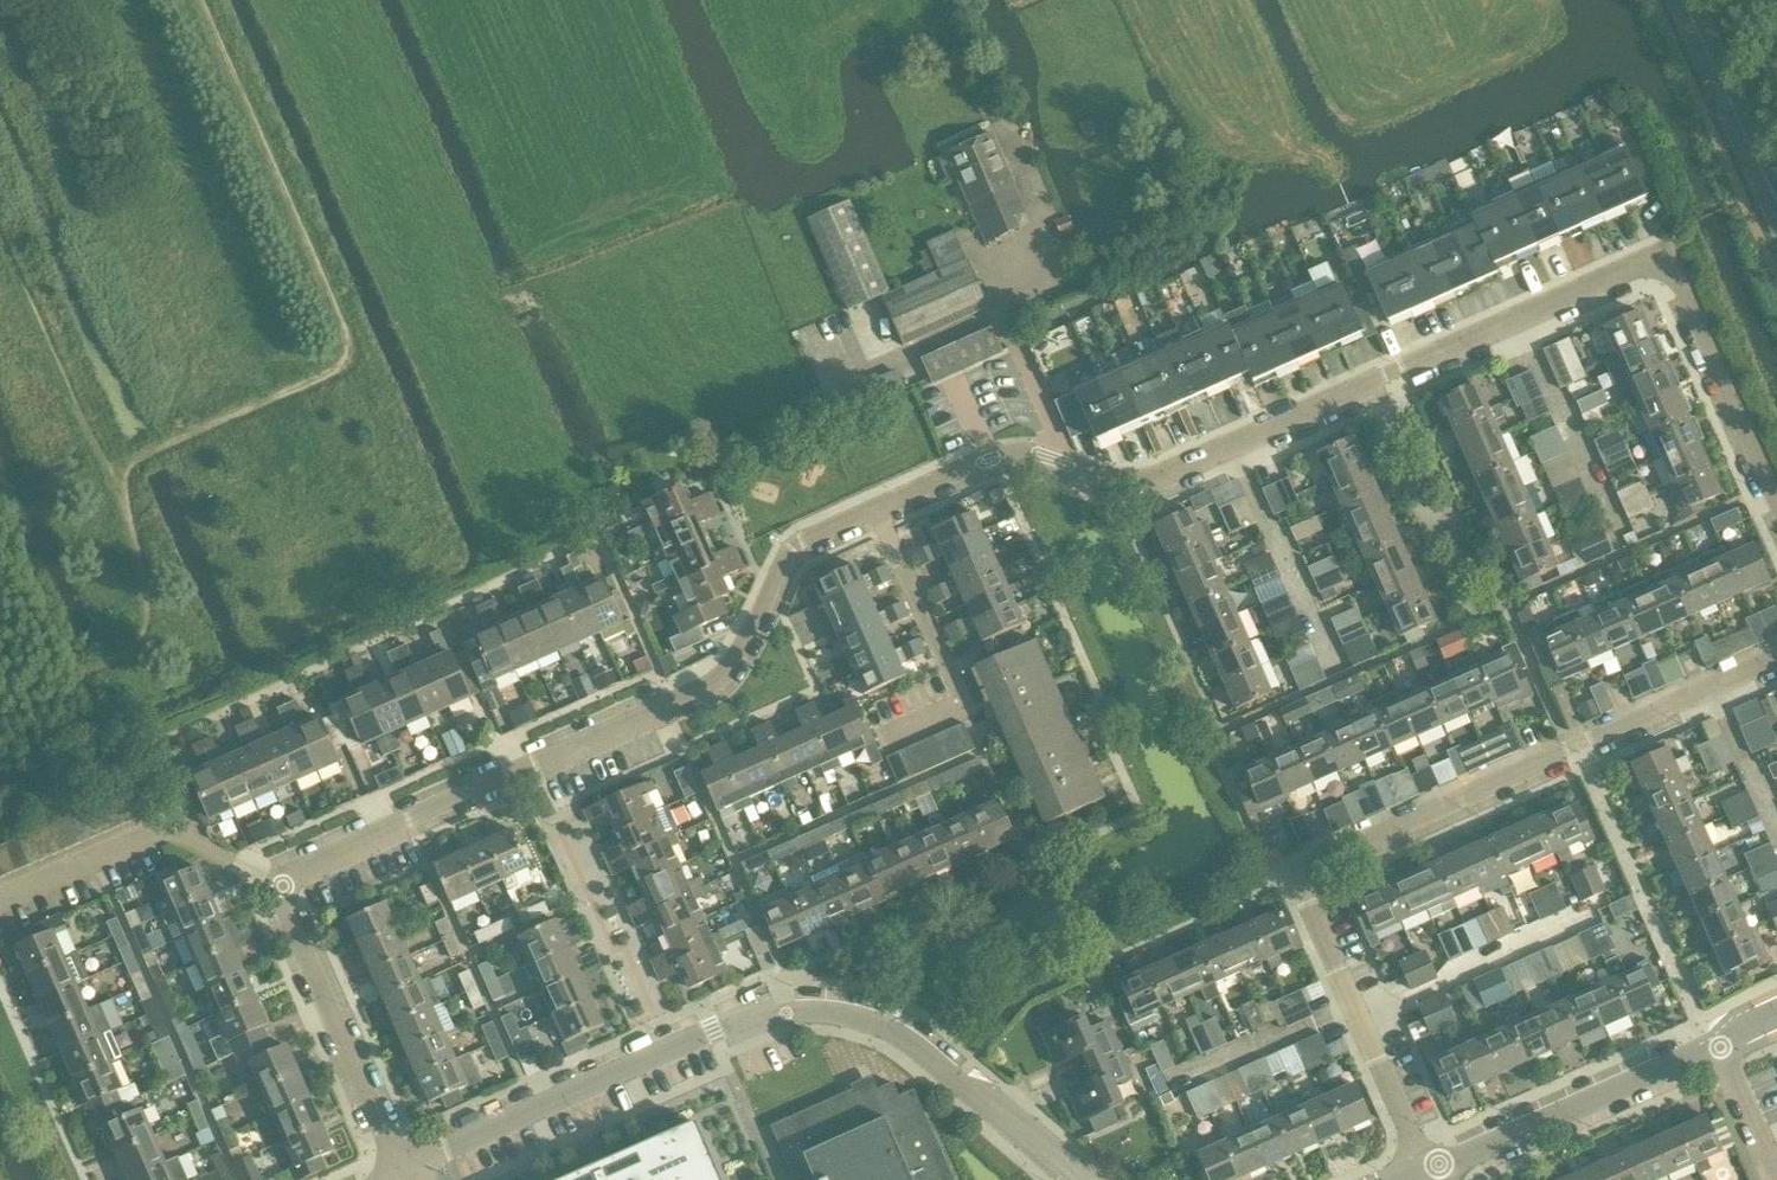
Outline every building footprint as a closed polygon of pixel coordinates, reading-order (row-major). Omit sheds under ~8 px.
[(1030,224),(1008,174),(991,135),(958,149),(963,160),(952,165),(964,193),(985,243),(1030,224)] [(1620,154),(1603,161),(1624,208),(1625,209),(1626,213),(1639,207),(1637,204),(1647,199),(1638,180),(1630,162),(1623,148),(1618,150),(1620,154)] [(1583,165),(1579,167),(1603,219),(1610,216),(1611,220),(1626,213),(1625,209),(1624,208),(1603,161),(1585,169),(1583,165)] [(1576,173),(1560,180),(1583,232),(1596,226),(1594,223),(1603,219),(1579,167),(1574,169),(1576,173)] [(1540,184),(1536,186),(1543,201),(1559,238),(1566,235),(1568,239),(1583,232),(1560,180),(1559,181),(1542,188),(1540,184)] [(1533,192),(1516,199),(1539,252),(1553,246),(1551,242),(1559,238),(1543,201),(1536,186),(1531,188),(1533,192)] [(1496,203),(1492,205),(1515,255),(1516,257),(1523,254),(1525,258),(1539,252),(1516,199),(1498,207),(1496,203)] [(848,311),(890,293),(849,202),(807,221),(848,311)] [(1492,205),(1470,214),(1474,223),(1475,223),(1476,227),(1494,267),(1496,271),(1509,265),(1508,261),(1516,257),(1515,255),(1492,205)] [(1457,231),(1453,233),(1462,254),(1476,285),(1483,282),(1485,286),(1500,280),(1498,276),(1496,271),(1494,267),(1476,227),(1458,235),(1457,231)] [(926,245),(939,273),(881,298),(902,346),(988,308),(955,232),(926,245)] [(1450,239),(1432,246),(1450,285),(1454,295),(1456,299),(1470,293),(1468,289),(1476,285),(1462,254),(1453,233),(1448,235),(1450,239)] [(1357,246),(1342,253),(1361,297),(1375,291),(1388,323),(1396,320),(1398,324),(1413,318),(1411,314),(1389,265),(1371,273),(1370,270),(1368,270),(1357,246)] [(1413,250),(1409,252),(1428,296),(1432,304),(1440,301),(1442,306),(1456,299),(1454,295),(1450,285),(1432,246),(1415,254),(1413,250)] [(1406,258),(1389,265),(1411,314),(1413,318),(1426,312),(1424,308),(1432,304),(1428,296),(1409,252),(1404,254),(1406,258)] [(1337,289),(1319,297),(1340,345),(1342,350),(1355,344),(1353,339),(1363,335),(1351,310),(1339,283),(1335,285),(1337,289)] [(1299,300),(1295,302),(1318,355),(1327,351),(1329,356),(1342,350),(1340,345),(1319,297),(1302,305),(1299,300)] [(1295,302),(1274,312),(1276,316),(1277,320),(1297,364),(1299,369),(1312,363),(1310,359),(1318,355),(1295,302)] [(1616,311),(1591,323),(1595,332),(1605,327),(1617,354),(1651,339),(1639,312),(1621,320),(1616,311)] [(1256,320),(1252,322),(1270,363),(1275,374),(1283,371),(1285,375),(1299,369),(1297,364),(1277,320),(1276,316),(1258,325),(1256,320)] [(1250,328),(1233,336),(1250,374),(1251,378),(1254,384),(1256,388),(1269,382),(1267,378),(1275,374),(1270,363),(1252,322),(1248,323),(1250,328)] [(991,327),(921,358),(932,383),(1002,352),(991,327)] [(1208,330),(1204,332),(1216,359),(1227,384),(1235,381),(1237,385),(1251,378),(1250,374),(1233,336),(1231,331),(1229,327),(1211,335),(1208,330)] [(1201,339),(1184,346),(1206,394),(1208,398),(1221,392),(1219,388),(1227,384),(1216,359),(1204,332),(1199,334),(1201,339)] [(1651,339),(1617,354),(1628,380),(1662,365),(1658,356),(1664,353),(1657,336),(1651,339)] [(1569,339),(1555,345),(1560,358),(1572,384),(1573,384),(1586,378),(1575,352),(1569,339)] [(1555,345),(1542,351),(1548,364),(1559,390),(1565,387),(1568,386),(1572,384),(1560,358),(1555,345)] [(1165,349),(1160,351),(1180,395),(1184,404),(1192,400),(1194,405),(1208,398),(1206,394),(1184,346),(1167,354),(1165,349)] [(1160,351),(1139,361),(1141,365),(1158,405),(1162,414),(1164,418),(1178,412),(1176,407),(1184,404),(1180,395),(1160,351)] [(1121,368),(1117,370),(1123,384),(1140,423),(1148,420),(1150,424),(1164,418),(1162,414),(1158,405),(1141,365),(1123,373),(1121,368)] [(1662,365),(1628,380),(1640,407),(1674,391),(1681,388),(1680,388),(1673,372),(1666,375),(1662,365)] [(1115,377),(1098,384),(1120,433),(1122,437),(1135,431),(1133,427),(1140,423),(1123,384),(1117,370),(1113,372),(1115,377)] [(1518,377),(1529,403),(1542,397),(1531,371),(1518,377)] [(1529,403),(1518,377),(1505,383),(1516,409),(1529,403)] [(1077,393),(1055,403),(1062,418),(1066,427),(1071,438),(1087,431),(1091,429),(1097,443),(1105,439),(1107,443),(1122,437),(1120,433),(1098,384),(1080,392),(1078,387),(1075,389),(1077,393)] [(1453,426),(1488,411),(1476,385),(1442,400),(1453,426)] [(1674,391),(1640,407),(1651,432),(1685,417),(1684,415),(1681,408),(1688,405),(1681,388),(1674,391)] [(1602,391),(1576,403),(1582,416),(1608,404),(1602,391)] [(1499,438),(1492,422),(1504,417),(1499,406),(1488,411),(1453,426),(1465,453),(1477,447),(1499,438)] [(1685,417),(1651,432),(1663,458),(1697,443),(1703,440),(1696,423),(1689,426),(1685,417)] [(1197,433),(1192,421),(1184,425),(1189,436),(1197,433)] [(1536,452),(1562,441),(1556,428),(1530,439),(1536,452)] [(1599,455),(1625,443),(1619,431),(1593,442),(1599,455)] [(1157,437),(1149,441),(1154,452),(1162,448),(1157,437)] [(1330,481),(1366,465),(1354,438),(1318,454),(1330,481)] [(1502,468),(1511,464),(1499,438),(1477,447),(1465,453),(1476,479),(1502,468)] [(1562,441),(1536,452),(1541,465),(1567,454),(1562,441)] [(1625,443),(1599,455),(1605,468),(1631,456),(1625,443)] [(1697,443),(1663,458),(1674,484),(1699,473),(1708,469),(1697,443)] [(1497,501),(1523,490),(1511,464),(1502,468),(1476,479),(1488,505),(1497,501)] [(1341,507),(1377,491),(1366,465),(1330,481),(1341,507)] [(1674,484),(1669,486),(1678,508),(1683,519),(1703,511),(1700,504),(1720,495),(1708,469),(1699,473),(1674,484)] [(1275,485),(1286,510),(1299,505),(1289,480),(1275,485)] [(1582,494),(1585,493),(1579,480),(1553,491),(1559,505),(1582,494)] [(1622,507),(1648,496),(1642,483),(1617,494),(1622,507)] [(1286,510),(1275,485),(1262,491),(1272,516),(1286,510)] [(698,513),(713,506),(708,494),(686,504),(679,487),(643,503),(651,522),(643,525),(644,526),(628,534),(632,542),(648,535),(672,524),(698,513)] [(1497,501),(1488,505),(1499,531),(1534,516),(1523,490),(1497,501)] [(1377,491),(1341,507),(1353,533),(1389,518),(1377,491)] [(1582,494),(1559,505),(1565,518),(1591,507),(1585,493),(1582,494)] [(1648,496),(1622,507),(1628,520),(1654,509),(1648,496)] [(1244,498),(1232,504),(1243,530),(1256,524),(1244,498)] [(1243,530),(1232,504),(1218,510),(1230,536),(1243,530)] [(668,557),(687,549),(703,541),(696,525),(718,516),(713,506),(698,513),(672,524),(648,535),(652,543),(660,540),(664,549),(668,557)] [(1166,553),(1210,533),(1205,521),(1196,525),(1190,510),(1154,526),(1166,553)] [(1736,510),(1709,522),(1715,535),(1742,524),(1736,510)] [(622,523),(617,512),(605,518),(610,529),(622,523)] [(929,546),(932,554),(944,549),(982,532),(973,513),(932,531),(938,543),(930,547),(929,546)] [(1511,557),(1531,549),(1546,542),(1534,516),(1499,531),(1507,549),(1511,557)] [(1317,517),(1290,529),(1295,542),(1322,530),(1317,517)] [(1365,559),(1389,549),(1400,543),(1389,518),(1353,533),(1365,559)] [(924,549),(920,550),(924,558),(927,564),(937,560),(936,559),(944,555),(950,568),(990,550),(990,549),(989,548),(982,532),(944,549),(932,554),(929,546),(925,548),(924,549)] [(1585,565),(1611,554),(1601,532),(1575,543),(1585,565)] [(1222,560),(1210,533),(1166,553),(1177,579),(1213,563),(1222,560)] [(697,576),(737,558),(732,547),(710,557),(703,541),(687,549),(668,557),(676,575),(667,579),(667,580),(652,586),(656,594),(671,588),(697,576)] [(1531,549),(1511,557),(1523,584),(1558,569),(1549,549),(1546,542),(1531,549)] [(1400,543),(1389,549),(1365,559),(1376,585),(1412,569),(1400,543)] [(1720,548),(1694,560),(1714,606),(1740,594),(1725,559),(1727,558),(1722,547),(1720,548)] [(1727,558),(1725,559),(1740,594),(1768,582),(1753,550),(1753,549),(1752,547),(1748,549),(1746,549),(1727,558)] [(920,550),(912,554),(915,562),(918,568),(927,564),(924,558),(920,550)] [(955,580),(948,584),(950,590),(998,568),(990,550),(950,568),(955,580)] [(576,553),(566,557),(568,562),(569,566),(600,635),(603,642),(624,633),(627,638),(636,634),(630,619),(622,623),(602,579),(590,584),(579,561),(576,553)] [(1249,578),(1275,567),(1270,554),(1244,565),(1249,578)] [(1313,582),(1339,570),(1334,557),(1307,569),(1313,582)] [(697,576),(671,588),(675,597),(684,593),(692,610),(674,618),(681,634),(669,640),(675,653),(703,640),(698,627),(727,614),(720,598),(728,594),(721,578),(742,569),(737,558),(697,576)] [(1694,560),(1668,571),(1676,589),(1689,617),(1714,606),(1694,560)] [(1213,563),(1177,579),(1189,605),(1225,589),(1213,563)] [(854,565),(814,583),(823,602),(871,581),(874,588),(883,584),(880,577),(877,570),(867,574),(868,575),(860,578),(854,565)] [(570,593),(558,598),(579,644),(600,635),(569,566),(560,570),(570,593)] [(885,566),(877,570),(880,577),(883,584),(892,580),(888,573),(885,566)] [(1275,567),(1249,578),(1255,592),(1281,580),(1275,567)] [(947,582),(937,586),(941,594),(944,601),(954,596),(953,596),(961,592),(967,605),(1007,587),(998,568),(950,590),(948,584),(947,582)] [(1412,569),(1376,585),(1387,611),(1423,595),(1412,569)] [(1339,570),(1313,582),(1318,595),(1345,583),(1339,570)] [(1668,571),(1642,582),(1647,592),(1662,629),(1689,617),(1676,589),(1668,571)] [(537,580),(527,585),(557,654),(579,644),(558,598),(547,603),(537,580)] [(871,581),(823,602),(831,621),(871,603),(866,590),(873,587),(874,588),(871,581)] [(1642,582),(1615,594),(1636,640),(1662,629),(1647,592),(1642,582)] [(528,612),(516,617),(537,663),(557,654),(527,585),(518,589),(528,612)] [(937,586),(928,590),(932,598),(935,605),(944,601),(941,594),(937,586)] [(964,619),(963,619),(967,627),(1015,605),(1009,592),(1008,590),(1007,587),(967,605),(972,617),(965,620),(964,619)] [(1200,631),(1236,615),(1225,589),(1189,605),(1200,631)] [(1615,594),(1590,605),(1595,616),(1599,624),(1610,652),(1636,640),(1615,594)] [(1423,595),(1387,611),(1400,638),(1435,622),(1423,595)] [(494,599),(484,604),(515,673),(537,663),(516,617),(505,623),(494,599)] [(902,602),(893,606),(896,614),(900,621),(908,617),(905,610),(902,602)] [(871,603),(831,621),(839,639),(888,618),(891,625),(900,621),(896,614),(893,606),(883,610),(884,611),(876,614),(871,603)] [(486,631),(460,642),(464,651),(463,652),(476,680),(481,692),(482,691),(483,691),(484,693),(497,687),(494,682),(515,673),(484,604),(475,608),(486,631)] [(963,619),(954,623),(958,631),(960,637),(970,633),(970,632),(978,629),(984,642),(1008,631),(1009,631),(1023,624),(1015,605),(967,627),(963,619)] [(1272,631),(1298,619),(1292,606),(1266,618),(1272,631)] [(1335,634),(1362,622),(1357,608),(1330,621),(1335,634)] [(1577,611),(1565,616),(1586,663),(1610,652),(1599,624),(1595,616),(1581,622),(1577,611)] [(1756,647),(1770,641),(1758,614),(1745,620),(1756,647)] [(1236,615),(1200,631),(1212,657),(1248,641),(1236,615)] [(1539,628),(1525,634),(1527,638),(1539,664),(1551,658),(1562,681),(1589,669),(1586,663),(1565,616),(1553,622),(1553,623),(1558,633),(1544,639),(1541,631),(1539,628)] [(888,618),(839,639),(847,658),(888,640),(882,627),(889,624),(890,625),(891,625),(888,618)] [(1298,619),(1272,631),(1278,644),(1304,633),(1298,619)] [(1362,622),(1335,634),(1342,648),(1368,636),(1362,622)] [(954,623),(945,627),(948,635),(951,642),(960,637),(958,631),(954,623)] [(440,657),(427,663),(447,708),(469,698),(469,697),(471,696),(481,692),(476,680),(463,652),(452,657),(440,631),(430,635),(440,657)] [(1461,631),(1435,642),(1444,662),(1470,650),(1461,631)] [(1698,656),(1711,650),(1706,638),(1693,644),(1698,656)] [(918,639),(909,643),(913,651),(916,657),(924,653),(922,647),(918,639)] [(888,640),(847,658),(856,676),(904,655),(907,661),(916,657),(913,651),(909,643),(900,647),(901,648),(893,651),(888,640)] [(1223,683),(1259,667),(1248,641),(1212,657),(1223,683)] [(1034,643),(1008,653),(975,668),(988,697),(982,700),(985,719),(997,717),(1008,743),(1023,776),(1014,785),(1025,799),(1031,796),(1045,826),(1104,799),(1034,643)] [(1532,697),(1521,672),(1526,669),(1515,643),(1501,649),(1504,656),(1477,668),(1481,677),(1493,703),(1494,703),(1496,710),(1517,701),(1518,703),(1532,697)] [(406,646),(395,650),(425,717),(447,708),(427,663),(416,668),(406,646)] [(396,676),(384,681),(405,727),(425,717),(395,650),(386,654),(396,676)] [(1711,650),(1698,656),(1705,670),(1718,664),(1711,650)] [(904,655),(856,676),(864,695),(905,677),(899,663),(906,660),(907,661),(904,655)] [(1295,683),(1296,683),(1299,692),(1325,680),(1315,658),(1289,670),(1295,683)] [(1646,679),(1660,673),(1655,660),(1641,666),(1646,679)] [(363,664),(352,669),(383,736),(382,737),(390,754),(401,750),(393,732),(405,727),(384,681),(373,687),(363,664)] [(1259,667),(1223,683),(1235,710),(1271,694),(1259,667)] [(1460,700),(1467,715),(1493,703),(1481,677),(1477,668),(1451,679),(1460,700)] [(341,700),(328,706),(332,716),(345,745),(348,752),(361,746),(369,743),(376,740),(383,757),(390,754),(382,737),(383,736),(352,669),(344,672),(354,695),(341,700)] [(613,673),(596,681),(600,689),(601,691),(618,684),(613,673)] [(1660,673),(1646,679),(1652,693),(1666,686),(1660,673)] [(1363,690),(1357,676),(1331,688),(1337,702),(1363,690)] [(589,679),(572,686),(579,702),(596,694),(589,679)] [(1460,700),(1451,679),(1425,691),(1440,727),(1467,715),(1460,700)] [(1600,716),(1613,710),(1602,683),(1588,689),(1600,716)] [(1440,727),(1425,691),(1398,703),(1408,724),(1414,738),(1440,727)] [(1408,724),(1398,703),(1394,693),(1369,705),(1373,714),(1388,750),(1414,738),(1408,724)] [(846,710),(834,716),(850,752),(864,746),(873,766),(882,762),(854,698),(843,704),(846,710)] [(296,700),(284,706),(315,773),(339,763),(333,750),(345,745),(332,716),(320,721),(318,717),(305,723),(296,700)] [(1311,714),(1305,700),(1279,711),(1285,725),(1311,714)] [(814,705),(805,709),(832,770),(841,766),(837,758),(850,752),(834,716),(821,721),(814,705)] [(286,731),(273,737),(294,782),(315,773),(284,706),(276,709),(286,731)] [(248,707),(240,711),(245,723),(253,719),(248,707)] [(803,730),(790,735),(806,772),(820,766),(823,774),(832,770),(805,709),(795,713),(803,730)] [(1351,737),(1362,761),(1388,750),(1373,714),(1347,726),(1351,737)] [(1751,724),(1761,749),(1776,743),(1765,718),(1751,724)] [(294,782),(273,737),(263,742),(253,719),(245,723),(242,724),(273,791),(294,782)] [(950,729),(961,755),(975,749),(963,723),(950,729)] [(273,791),(242,724),(234,728),(244,750),(231,756),(252,801),(273,791)] [(770,724),(761,728),(788,790),(797,786),(793,778),(806,772),(790,735),(777,741),(770,724)] [(1509,756),(1522,750),(1510,724),(1497,730),(1509,756)] [(1761,749),(1751,724),(1738,729),(1749,755),(1761,749)] [(1322,742),(1336,773),(1362,761),(1351,737),(1347,726),(1320,737),(1322,742)] [(759,749),(746,755),(762,792),(776,786),(780,794),(788,790),(761,728),(751,732),(759,749)] [(937,735),(949,761),(961,755),(950,729),(937,735)] [(924,741),(935,767),(949,761),(937,735),(924,741)] [(1322,742),(1320,737),(1295,749),(1295,750),(1311,784),(1336,773),(1322,742)] [(1707,743),(1718,768),(1732,762),(1720,737),(1707,743)] [(252,801),(231,756),(221,760),(211,738),(200,743),(230,810),(252,801)] [(460,738),(446,744),(452,757),(466,751),(464,747),(460,738)] [(935,767),(924,741),(910,747),(922,773),(935,767)] [(1686,757),(1673,762),(1664,741),(1632,755),(1636,764),(1632,766),(1643,792),(1677,778),(1679,777),(1679,776),(1692,770),(1686,757)] [(230,810),(200,743),(192,747),(202,769),(190,775),(191,777),(182,781),(201,823),(203,825),(204,827),(206,827),(208,828),(210,828),(212,828),(213,827),(215,826),(217,825),(218,824),(219,822),(219,820),(220,819),(220,817),(219,815),(230,810)] [(1718,768),(1707,743),(1695,748),(1706,774),(1718,768)] [(726,744),(716,748),(744,810),(753,806),(749,798),(762,792),(746,755),(733,760),(726,744)] [(897,753),(909,779),(922,773),(910,747),(897,753)] [(1451,766),(1464,760),(1458,747),(1445,752),(1451,766)] [(715,769),(702,775),(718,812),(731,806),(735,814),(744,810),(716,748),(707,752),(715,769)] [(1271,765),(1285,796),(1311,784),(1295,750),(1295,749),(1269,760),(1271,765)] [(909,779),(897,753),(885,758),(897,784),(909,779)] [(1412,762),(1417,774),(1430,769),(1424,756),(1412,762)] [(977,759),(951,771),(956,782),(982,770),(977,759)] [(1285,796),(1271,765),(1269,760),(1244,771),(1241,765),(1227,771),(1248,818),(1286,800),(1285,796)] [(1464,760),(1451,766),(1456,779),(1470,773),(1464,760)] [(1765,767),(1771,781),(1776,778),(1776,762),(1765,767)] [(699,794),(687,767),(673,773),(685,800),(699,794)] [(1399,789),(1413,783),(1407,770),(1393,776),(1399,789)] [(951,771),(924,783),(929,793),(956,782),(951,771)] [(1394,807),(1405,802),(1419,796),(1413,783),(1399,789),(1393,776),(1382,781),(1380,785),(1390,806),(1394,807)] [(1688,796),(1679,777),(1677,778),(1643,792),(1655,818),(1691,802),(1688,796)] [(651,782),(584,812),(589,823),(611,813),(618,829),(655,813),(655,812),(647,795),(655,792),(651,782)] [(1359,788),(1362,797),(1377,790),(1373,782),(1359,788)] [(924,783),(898,794),(902,805),(929,793),(924,783)] [(141,817),(129,790),(116,796),(128,822),(141,817)] [(1347,812),(1360,806),(1354,793),(1341,799),(1347,812)] [(1726,817),(1751,805),(1745,793),(1720,804),(1726,817)] [(898,794),(875,804),(880,815),(902,805),(898,794)] [(128,822),(116,796),(104,801),(115,828),(128,822)] [(115,828),(104,801),(91,806),(103,833),(115,828)] [(1702,828),(1691,802),(1655,818),(1663,835),(1666,844),(1702,828)] [(970,815),(986,851),(1013,839),(997,803),(970,815)] [(1751,805),(1726,817),(1731,830),(1757,818),(1751,805)] [(103,833),(91,806),(78,812),(90,839),(103,833)] [(872,806),(848,816),(853,827),(876,817),(872,806)] [(1360,806),(1347,812),(1353,825),(1366,820),(1360,806)] [(1566,806),(1539,818),(1549,840),(1554,853),(1555,853),(1561,866),(1572,861),(1566,848),(1580,841),(1582,846),(1592,841),(1577,807),(1568,810),(1566,806)] [(625,845),(603,855),(608,865),(675,836),(679,834),(667,807),(655,813),(618,829),(625,845)] [(90,839),(78,812),(66,818),(77,844),(90,839)] [(943,826),(960,863),(986,851),(970,815),(943,826)] [(1301,849),(1314,843),(1302,817),(1289,823),(1301,849)] [(53,823),(64,850),(77,844),(66,818),(53,823)] [(845,818),(822,828),(827,839),(850,828),(845,818)] [(1539,818),(1513,830),(1516,838),(1528,865),(1554,853),(1549,840),(1539,818)] [(64,850),(53,823),(40,829),(52,855),(64,850)] [(960,863),(943,826),(917,838),(933,875),(960,863)] [(1714,854),(1702,828),(1666,844),(1678,870),(1687,866),(1714,854)] [(52,855),(40,829),(28,834),(40,861),(52,855)] [(819,829),(796,839),(801,850),(824,840),(819,829)] [(1513,830),(1487,841),(1498,867),(1503,876),(1504,876),(1528,865),(1516,838),(1513,830)] [(512,831),(485,842),(506,890),(517,885),(513,876),(529,868),(512,831)] [(40,861),(28,834),(15,840),(27,866),(40,861)] [(675,836),(608,865),(613,876),(634,866),(641,882),(679,866),(671,848),(679,845),(675,836)] [(891,850),(907,886),(933,875),(917,838),(891,850)] [(3,845),(14,872),(27,866),(15,840),(3,845)] [(793,841),(769,851),(774,862),(798,852),(793,841)] [(1487,841),(1461,853),(1476,888),(1478,887),(1482,896),(1499,889),(1503,897),(1512,893),(1504,876),(1503,876),(1498,867),(1487,841)] [(476,892),(502,880),(506,890),(485,842),(459,854),(476,892)] [(1,878),(14,872),(3,845),(0,846),(0,875),(1,878)] [(1749,869),(1774,858),(1769,845),(1743,856),(1749,869)] [(881,898),(882,897),(907,886),(891,850),(865,861),(867,865),(881,898)] [(771,863),(766,852),(741,864),(746,875),(771,863)] [(1461,853),(1435,865),(1443,884),(1450,900),(1452,899),(1476,888),(1461,853)] [(449,904),(476,892),(459,854),(432,866),(449,904)] [(1718,862),(1714,854),(1687,866),(1678,870),(1690,896),(1726,880),(1718,862)] [(1749,869),(1755,882),(1776,872),(1776,863),(1774,858),(1749,869)] [(170,868),(156,874),(160,884),(181,875),(176,865),(170,868)] [(867,865),(840,877),(856,913),(884,901),(882,897),(881,898),(867,865)] [(1435,865),(1409,877),(1425,911),(1441,904),(1442,905),(1445,913),(1457,908),(1453,900),(1452,899),(1450,900),(1443,884),(1435,865)] [(648,898),(627,908),(631,918),(699,889),(705,886),(701,877),(695,879),(687,883),(679,866),(641,882),(648,898)] [(810,878),(814,888),(830,925),(856,913),(840,877),(836,867),(810,878)] [(1569,877),(1580,903),(1604,892),(1592,867),(1569,877)] [(167,901),(157,905),(161,915),(171,911),(209,894),(197,868),(181,875),(160,884),(167,901)] [(1409,877),(1383,888),(1398,923),(1425,911),(1409,877)] [(1737,906),(1726,880),(1690,896),(1701,922),(1737,906)] [(438,901),(430,884),(420,888),(427,905),(438,901)] [(1540,890),(1552,916),(1565,910),(1554,884),(1540,890)] [(789,899),(787,900),(804,937),(830,925),(814,888),(789,899)] [(1359,902),(1351,906),(1365,938),(1370,949),(1379,944),(1374,934),(1398,923),(1383,888),(1357,899),(1359,902)] [(699,889),(631,918),(636,929),(658,919),(665,935),(703,919),(694,900),(702,896),(699,889)] [(787,900),(789,899),(784,889),(773,894),(778,905),(762,912),(778,948),(804,937),(787,900)] [(1552,916),(1540,890),(1527,896),(1539,922),(1552,916)] [(171,911),(161,915),(162,916),(164,922),(166,926),(176,922),(183,938),(220,921),(209,894),(171,911)] [(385,903),(347,920),(359,947),(397,930),(385,903)] [(526,909),(518,913),(523,925),(531,921),(549,913),(544,903),(526,910),(526,909)] [(1776,919),(1776,903),(1766,908),(1772,921),(1776,919)] [(1748,931),(1737,906),(1701,922),(1711,943),(1713,948),(1743,935),(1749,932),(1748,931)] [(1487,913),(1499,940),(1514,933),(1502,907),(1487,913)] [(125,914),(131,929),(141,924),(134,910),(125,914)] [(1499,940),(1487,913),(1476,919),(1488,945),(1499,940)] [(1283,914),(1278,916),(1277,914),(1251,926),(1266,960),(1265,961),(1269,969),(1281,964),(1277,955),(1291,949),(1292,952),(1302,948),(1293,928),(1289,930),(1283,914)] [(35,932),(12,943),(15,950),(26,975),(64,958),(55,936),(68,931),(61,916),(33,928),(35,932)] [(510,918),(491,926),(496,937),(515,928),(510,918)] [(107,924),(112,937),(122,933),(117,919),(107,924)] [(435,924),(443,941),(454,936),(446,919),(435,924)] [(672,951),(650,961),(655,971),(722,942),(718,933),(711,936),(703,919),(665,935),(672,951)] [(220,921),(183,938),(195,963),(232,947),(220,921)] [(529,965),(567,948),(555,921),(517,938),(529,964),(529,965)] [(1603,924),(1589,930),(1596,947),(1601,957),(1602,956),(1605,962),(1613,959),(1610,953),(1614,951),(1603,924)] [(474,934),(479,944),(496,937),(491,926),(474,934)] [(769,953),(757,926),(744,932),(756,958),(769,953)] [(1225,937),(1241,972),(1265,961),(1266,960),(1251,926),(1225,937)] [(718,931),(718,933),(722,942),(732,937),(727,927),(718,931)] [(1750,931),(1748,931),(1749,932),(1743,935),(1713,948),(1724,974),(1743,965),(1747,973),(1771,963),(1755,928),(1750,931)] [(397,930),(359,947),(370,973),(409,956),(397,930)] [(1448,962),(1462,956),(1450,930),(1436,936),(1448,962)] [(1589,930),(1576,936),(1588,963),(1601,957),(1596,947),(1589,930)] [(118,950),(128,946),(122,933),(112,937),(118,950)] [(145,934),(135,938),(143,956),(152,951),(145,934)] [(451,960),(462,955),(454,936),(443,941),(451,960)] [(1209,973),(1214,984),(1241,972),(1225,937),(1198,949),(1209,973)] [(722,942),(655,971),(660,982),(682,972),(690,990),(727,973),(718,954),(726,951),(722,942)] [(232,947),(195,963),(206,989),(243,973),(232,947)] [(1537,953),(1549,980),(1563,974),(1551,947),(1537,953)] [(579,974),(567,948),(529,965),(529,964),(523,967),(529,980),(535,977),(541,991),(579,974)] [(1219,996),(1214,984),(1209,973),(1198,949),(1172,961),(1187,995),(1202,989),(1207,1001),(1219,996)] [(152,951),(143,956),(148,969),(158,964),(152,951)] [(1404,978),(1430,966),(1425,953),(1398,964),(1404,978)] [(1549,980),(1537,953),(1524,959),(1536,986),(1549,980)] [(64,958),(26,975),(38,1001),(76,984),(77,986),(90,980),(78,954),(65,960),(64,958)] [(409,956),(370,973),(382,999),(420,982),(409,956)] [(1605,962),(1604,963),(1612,981),(1621,1003),(1628,1017),(1655,1005),(1649,991),(1659,987),(1647,961),(1636,966),(1638,970),(1626,975),(1617,957),(1613,959),(1605,962)] [(1187,995),(1172,961),(1146,972),(1161,1007),(1187,995)] [(478,968),(485,984),(497,979),(490,963),(478,968)] [(1430,966),(1404,978),(1410,991),(1436,979),(1430,966)] [(1485,977),(1497,1003),(1511,997),(1499,970),(1485,977)] [(129,976),(135,990),(145,985),(140,972),(129,976)] [(459,977),(466,993),(477,989),(469,972),(459,977)] [(1161,1007),(1146,972),(1120,984),(1126,997),(1117,1001),(1129,1028),(1154,1017),(1152,1011),(1161,1007)] [(243,973),(206,989),(218,1015),(255,999),(243,973)] [(553,1017),(590,1000),(579,974),(541,991),(553,1017)] [(1497,1003),(1485,977),(1473,982),(1485,1009),(1497,1003)] [(420,982),(382,999),(393,1025),(432,1008),(440,1004),(429,978),(420,982)] [(485,984),(494,1004),(506,999),(497,979),(485,984)] [(1612,981),(1586,993),(1602,1028),(1628,1017),(1621,1003),(1612,981)] [(76,984),(38,1001),(50,1027),(88,1010),(77,986),(76,984)] [(151,998),(145,985),(135,990),(141,1002),(151,998)] [(169,989),(159,993),(166,1007),(175,1003),(169,989)] [(474,1012),(485,1007),(477,989),(466,993),(474,1012)] [(1280,1016),(1307,1004),(1301,991),(1274,1003),(1280,1016)] [(1586,993),(1560,1005),(1575,1040),(1602,1028),(1586,993)] [(1423,1020),(1449,1008),(1444,995),(1417,1007),(1423,1020)] [(210,1041),(209,1041),(218,1062),(219,1061),(235,1054),(268,1040),(262,1026),(266,1025),(255,999),(218,1015),(226,1034),(210,1041)] [(590,1000),(553,1017),(565,1043),(602,1026),(590,1000)] [(1252,1033),(1265,1027),(1254,1001),(1240,1007),(1252,1033)] [(175,1003),(166,1007),(171,1020),(181,1016),(175,1003)] [(1307,1004),(1280,1016),(1286,1029),(1313,1017),(1307,1004)] [(1560,1005),(1533,1016),(1546,1046),(1549,1052),(1575,1040),(1560,1005)] [(88,1010),(50,1027),(61,1053),(99,1037),(110,1032),(99,1006),(88,1011),(88,1010)] [(432,1008),(393,1025),(405,1052),(444,1035),(432,1008)] [(1449,1008),(1423,1020),(1429,1034),(1456,1022),(1449,1008)] [(512,1014),(501,1019),(508,1036),(520,1031),(512,1014)] [(1517,1015),(1506,1020),(1509,1027),(1508,1028),(1515,1044),(1524,1063),(1549,1052),(1546,1046),(1533,1016),(1521,1022),(1517,1015)] [(1089,1066),(1120,1052),(1107,1022),(1089,1030),(1083,1018),(1042,1036),(1056,1066),(1083,1054),(1089,1066)] [(1200,1025),(1212,1051),(1226,1045),(1215,1018),(1200,1025)] [(163,1023),(153,1028),(159,1041),(167,1038),(169,1037),(163,1023)] [(481,1028),(489,1045),(500,1041),(492,1023),(481,1028)] [(1212,1051),(1200,1025),(1188,1030),(1200,1056),(1212,1051)] [(527,1028),(520,1031),(508,1036),(521,1063),(539,1055),(527,1028)] [(1508,1028),(1482,1039),(1498,1075),(1524,1063),(1515,1044),(1508,1028)] [(99,1037),(61,1053),(73,1079),(111,1063),(122,1057),(111,1032),(110,1032),(99,1037)] [(1299,1058),(1326,1047),(1320,1034),(1294,1046),(1299,1058)] [(444,1035),(405,1052),(416,1077),(455,1060),(444,1035)] [(159,1041),(151,1045),(161,1068),(179,1060),(169,1037),(167,1038),(159,1041)] [(1482,1039),(1456,1051),(1462,1064),(1472,1087),(1498,1075),(1482,1039)] [(268,1040),(235,1054),(241,1067),(249,1063),(261,1090),(298,1073),(287,1046),(274,1052),(268,1040)] [(497,1062),(507,1057),(500,1041),(489,1045),(497,1062)] [(1161,1074),(1175,1068),(1163,1041),(1149,1047),(1161,1074)] [(1326,1047),(1299,1058),(1305,1072),(1332,1060),(1326,1047)] [(199,1051),(187,1057),(194,1072),(206,1067),(199,1051)] [(1456,1051),(1430,1062),(1446,1098),(1472,1087),(1462,1064),(1456,1051)] [(1120,1052),(1089,1066),(1094,1079),(1067,1091),(1081,1122),(1089,1118),(1096,1133),(1117,1123),(1110,1109),(1122,1103),(1114,1085),(1131,1077),(1120,1052)] [(1264,1059),(1250,1065),(1256,1078),(1262,1091),(1276,1085),(1272,1077),(1285,1072),(1276,1054),(1264,1059)] [(455,1060),(416,1077),(428,1104),(442,1098),(446,1108),(462,1101),(457,1091),(480,1081),(468,1055),(455,1060)] [(111,1063),(73,1079),(84,1105),(87,1104),(93,1116),(96,1115),(117,1105),(112,1093),(122,1088),(111,1063)] [(1250,1065),(1238,1071),(1250,1097),(1262,1091),(1256,1078),(1250,1065)] [(298,1073),(261,1090),(272,1115),(310,1099),(298,1073)] [(1198,1089),(1209,1115),(1224,1108),(1212,1082),(1198,1089)] [(913,1090),(898,1097),(892,1083),(868,1093),(855,1099),(852,1091),(842,1095),(770,1127),(794,1179),(953,1179),(921,1108),(913,1090)] [(1327,1097),(1342,1133),(1370,1121),(1354,1085),(1327,1097)] [(1209,1115),(1198,1089),(1186,1094),(1197,1120),(1209,1115)] [(1270,1109),(1275,1120),(1291,1156),(1317,1144),(1301,1109),(1296,1097),(1270,1109)] [(1342,1133),(1327,1097),(1301,1109),(1317,1144),(1342,1133)] [(117,1105),(96,1115),(102,1128),(105,1126),(116,1153),(153,1137),(141,1110),(139,1111),(134,1099),(121,1105),(120,1104),(117,1105)] [(310,1099),(272,1115),(284,1142),(321,1125),(310,1099)] [(186,1104),(193,1120),(203,1115),(196,1100),(186,1104)] [(199,1133),(209,1128),(203,1115),(193,1120),(199,1133)] [(216,1122),(223,1137),(235,1132),(229,1117),(216,1122)] [(1706,1117),(1677,1130),(1690,1159),(1693,1165),(1694,1164),(1699,1174),(1711,1168),(1707,1159),(1721,1152),(1706,1117)] [(1291,1156),(1275,1120),(1248,1132),(1264,1168),(1291,1156)] [(711,1157),(703,1160),(697,1147),(705,1143),(695,1122),(565,1179),(721,1179),(711,1157)] [(284,1142),(295,1166),(289,1169),(294,1179),(299,1179),(325,1169),(320,1156),(333,1151),(321,1125),(284,1142)] [(1677,1130),(1650,1142),(1652,1147),(1666,1177),(1693,1165),(1690,1159),(1677,1130)] [(241,1145),(235,1132),(223,1137),(229,1150),(241,1145)] [(1264,1168),(1248,1132),(1222,1144),(1238,1179),(1264,1168)] [(153,1137),(116,1153),(128,1179),(165,1163),(153,1137)] [(1623,1154),(1635,1179),(1658,1179),(1666,1177),(1652,1147),(1650,1142),(1625,1153),(1623,1154)] [(1222,1144),(1197,1155),(1204,1171),(1199,1173),(1202,1179),(1236,1179),(1238,1179),(1222,1144)] [(1594,1162),(1602,1179),(1635,1179),(1623,1154),(1625,1153),(1623,1149),(1605,1157),(1607,1161),(1598,1165),(1596,1161),(1594,1162)] [(210,1158),(216,1172),(226,1167),(220,1153),(210,1158)] [(249,1156),(234,1162),(242,1179),(257,1179),(260,1179),(249,1156)] [(128,1179),(188,1179),(178,1157),(165,1163),(128,1179)] [(1570,1177),(1571,1179),(1602,1179),(1594,1162),(1578,1169),(1580,1173),(1570,1177)] [(226,1167),(216,1172),(220,1179),(232,1179),(226,1167)]
